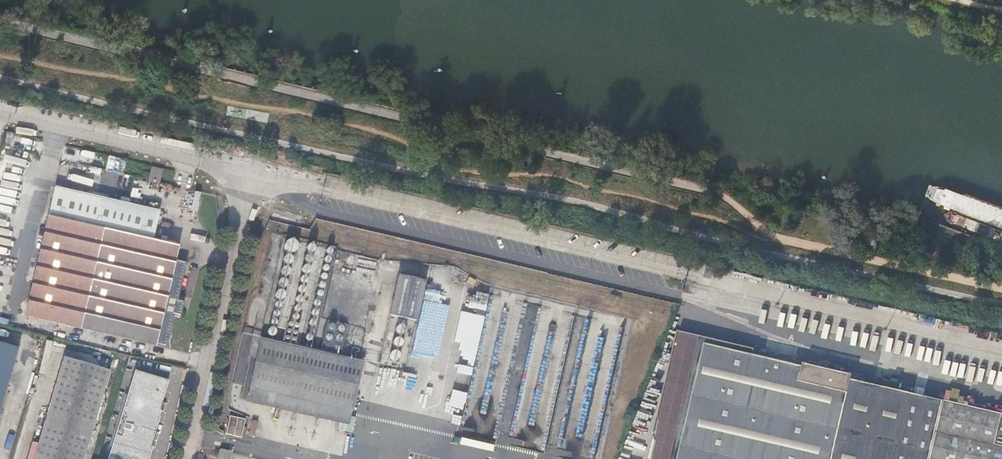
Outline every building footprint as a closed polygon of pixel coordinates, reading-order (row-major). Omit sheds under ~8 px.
[(147,26),(150,20),(147,19),(144,18),(141,24),(147,26)] [(148,190),(148,181),(133,180),(132,189),(148,190)] [(159,210),(55,186),(25,314),(166,346),(175,313),(181,314),(185,299),(178,297),(186,260),(176,258),(178,246),(152,239),(159,210)] [(251,226),(259,209),(253,207),(246,223),(251,226)] [(294,245),(295,246),(296,246),(299,246),(300,245),(301,245),(301,244),(302,243),(303,242),(303,240),(303,238),(303,237),(303,236),(302,235),(300,234),(298,233),(297,233),(295,233),(294,233),(293,234),(292,234),(291,235),(291,236),(290,237),(290,238),(290,240),(290,241),(290,242),(291,243),(292,244),(293,245),(294,245)] [(314,245),(316,245),(317,245),(319,244),(320,243),(321,241),(321,239),(320,238),(319,236),(317,236),(316,236),(314,236),(313,237),(312,239),(311,240),(312,242),(313,244),(314,245)] [(311,257),(312,257),(314,257),(316,257),(317,255),(318,254),(318,252),(317,250),(316,249),(314,248),(313,248),(311,248),(309,249),(308,251),(308,252),(308,254),(309,256),(311,257)] [(291,257),(293,258),(295,258),(297,257),(298,256),(298,254),(298,253),(297,251),(296,250),(294,250),(293,250),(291,251),(290,253),(289,255),(290,256),(291,257)] [(348,255),(346,268),(352,269),(354,256),(348,255)] [(307,267),(309,268),(311,268),(312,267),(314,265),(314,263),(314,261),(313,260),(311,258),(308,259),(306,260),(305,260),(305,262),(305,265),(306,266),(307,267)] [(289,270),(291,270),(293,270),(294,268),(295,266),(295,264),(293,262),(292,262),(290,262),(289,262),(287,263),(286,265),(286,266),(287,268),(287,269),(289,270)] [(361,268),(359,278),(378,282),(381,272),(361,268)] [(306,280),(307,280),(309,280),(311,278),(311,277),(311,275),(310,273),(309,272),(308,272),(306,272),(305,272),(304,273),(303,275),(303,276),(303,278),(304,279),(306,280)] [(287,282),(289,282),(291,281),(293,280),(293,278),(293,277),(292,275),(291,274),(289,274),(288,274),(286,275),(285,276),(284,277),(285,279),(285,280),(286,281),(287,282)] [(420,320),(429,280),(403,274),(394,314),(420,320)] [(303,290),(305,291),(307,290),(308,289),(309,288),(309,287),(309,284),(308,283),(306,282),(304,282),(302,283),(301,284),(301,285),(300,287),(301,288),(302,289),(303,290)] [(284,294),(286,295),(288,294),(289,293),(290,291),(290,290),(290,288),(289,287),(287,286),(285,286),(284,287),(283,287),(282,289),(281,290),(282,292),(283,293),(284,294)] [(301,301),(302,301),(304,301),(305,300),(306,298),(306,297),(306,295),(305,293),(304,293),(302,292),(300,293),(299,294),(298,295),(298,297),(298,298),(299,300),(301,301)] [(468,326),(460,324),(456,341),(472,344),(481,299),(474,298),(468,326)] [(274,335),(276,336),(278,335),(279,334),(280,333),(280,331),(279,329),(277,327),(275,327),(273,328),(272,329),(271,331),(271,332),(272,334),(273,335),(274,335)] [(412,331),(410,362),(430,363),(433,332),(412,331)] [(703,344),(705,338),(677,332),(648,458),(677,458),(703,344)] [(353,409),(365,359),(263,335),(251,385),(353,409)] [(397,344),(398,344),(400,344),(401,343),(402,342),(403,341),(403,339),(403,338),(401,336),(400,336),(398,336),(397,336),(396,337),(395,338),(395,340),(395,341),(396,343),(397,344)] [(703,344),(751,354),(752,349),(705,338),(703,344)] [(18,348),(0,343),(0,408),(18,348)] [(851,377),(852,372),(802,362),(801,365),(751,354),(703,344),(677,458),(1001,458),(1001,410),(851,377)] [(394,357),(395,358),(397,357),(398,357),(399,356),(400,354),(400,353),(400,351),(399,350),(397,349),(395,348),(394,349),(392,350),(391,352),(391,353),(391,355),(392,356),(394,357)] [(36,458),(85,458),(111,370),(65,357),(36,458)] [(136,371),(110,458),(149,458),(153,448),(151,447),(156,432),(155,432),(160,417),(159,416),(163,403),(162,402),(169,381),(136,371)] [(243,436),(247,417),(232,414),(227,432),(243,436)] [(250,420),(247,435),(254,436),(257,422),(250,420)] [(229,450),(220,448),(217,458),(223,458),(227,458),(229,450)]
